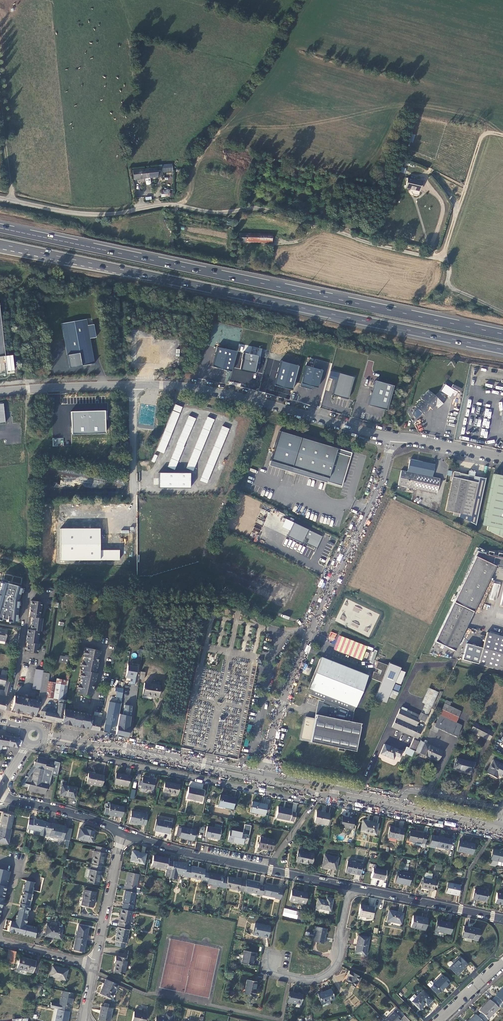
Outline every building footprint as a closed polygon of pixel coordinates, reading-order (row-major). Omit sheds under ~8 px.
[(160,166),(136,169),(138,178),(143,177),(144,183),(145,184),(147,183),(148,182),(147,177),(161,175),(160,166)] [(130,179),(138,178),(136,169),(129,170),(130,179)] [(408,180),(405,190),(410,191),(411,190),(420,193),(422,184),(408,180)] [(160,190),(161,197),(171,196),(170,189),(160,190)] [(255,241),(256,233),(241,233),(241,241),(255,241)] [(267,241),(267,233),(256,233),(255,241),(267,241)] [(85,324),(84,318),(59,323),(67,367),(92,362),(87,337),(93,336),(91,323),(85,324)] [(236,352),(217,348),(212,366),(231,371),(236,352)] [(240,371),(254,374),(257,356),(243,354),(240,371)] [(6,355),(7,372),(14,372),(14,355),(6,355)] [(290,399),(298,365),(281,361),(272,395),(290,399)] [(318,390),(323,370),(306,365),(301,386),(318,390)] [(337,380),(339,373),(331,372),(329,378),(337,380)] [(348,400),(354,378),(339,373),(337,380),(333,395),(348,400)] [(366,405),(385,410),(392,385),(373,380),(366,405)] [(450,397),(454,390),(445,384),(441,391),(450,397)] [(440,406),(447,399),(439,392),(435,395),(430,390),(422,398),(423,399),(416,407),(423,414),(427,410),(426,408),(429,405),(433,409),(438,404),(440,406)] [(166,454),(181,406),(173,404),(158,451),(166,454)] [(72,434),(106,433),(106,411),(71,411),(72,434)] [(169,467),(176,470),(195,418),(187,415),(169,467)] [(187,468),(194,471),(214,419),(207,416),(187,468)] [(220,425),(202,481),(209,484),(228,428),(220,425)] [(351,453),(336,448),(279,432),(270,460),(291,466),(291,467),(327,478),(326,482),(341,486),(351,453)] [(52,438),(52,446),(63,446),(63,438),(52,438)] [(291,467),(291,466),(270,460),(269,465),(326,482),(327,478),(291,467)] [(434,465),(410,460),(407,472),(401,470),(398,485),(435,493),(439,479),(431,477),(434,465)] [(459,517),(475,525),(485,479),(473,476),(474,472),(473,472),(473,471),(470,470),(469,471),(468,471),(468,475),(453,472),(445,511),(454,513),(453,516),(459,517)] [(159,487),(191,488),(191,473),(160,472),(159,487)] [(493,475),(483,526),(488,527),(487,531),(502,538),(502,477),(493,475)] [(317,549),(323,536),(286,519),(282,527),(290,531),(288,535),(317,549)] [(120,561),(120,550),(101,550),(101,528),(61,528),(61,560),(120,561)] [(437,643),(456,652),(493,573),(495,567),(502,568),(502,559),(478,554),(469,573),(468,576),(437,643)] [(493,573),(456,652),(462,654),(499,575),(493,573)] [(0,583),(0,620),(1,618),(6,619),(6,621),(16,623),(18,599),(21,586),(1,579),(0,583)] [(37,654),(38,646),(38,645),(36,644),(38,631),(40,632),(41,619),(38,618),(39,611),(41,602),(32,601),(31,606),(30,607),(29,617),(32,618),(31,624),(33,626),(32,629),(32,630),(30,629),(30,630),(29,630),(28,635),(26,636),(26,643),(27,643),(27,646),(28,648),(28,653),(37,654)] [(350,610),(359,613),(361,608),(344,602),(337,620),(340,621),(341,618),(346,620),(350,610)] [(328,638),(334,640),(337,634),(331,631),(328,638)] [(487,633),(484,649),(480,665),(502,670),(502,636),(487,633)] [(484,649),(467,644),(464,660),(480,665),(484,649)] [(100,651),(86,649),(82,671),(83,671),(82,675),(81,676),(79,689),(80,690),(79,693),(92,696),(93,690),(93,689),(93,685),(94,686),(97,674),(96,674),(98,662),(97,662),(98,657),(99,658),(100,651)] [(60,655),(59,662),(68,663),(69,656),(60,655)] [(316,715),(315,718),(304,716),(299,740),(338,748),(344,749),(355,751),(360,724),(351,722),(353,712),(366,677),(343,668),(320,659),(306,694),(324,700),(324,702),(319,701),(316,715)] [(399,684),(404,672),(378,662),(375,668),(381,671),(380,674),(374,672),(371,679),(382,683),(376,698),(387,703),(395,682),(399,684)] [(125,677),(135,679),(137,665),(127,663),(125,677)] [(33,689),(40,690),(40,687),(43,672),(43,670),(36,669),(33,689)] [(49,673),(43,672),(40,687),(40,690),(39,696),(45,697),(46,697),(48,683),(50,674),(49,673)] [(57,679),(56,684),(54,699),(60,700),(65,700),(66,692),(68,681),(57,679)] [(4,710),(11,683),(7,681),(4,691),(0,690),(0,709),(4,710)] [(56,684),(48,683),(46,697),(54,699),(56,684)] [(160,686),(144,683),(142,698),(150,699),(151,696),(153,696),(153,697),(158,698),(160,686)] [(423,703),(427,704),(432,707),(439,693),(430,689),(423,703)] [(24,699),(15,697),(12,710),(36,715),(38,702),(29,700),(24,699)] [(58,711),(55,710),(55,711),(55,713),(55,714),(56,714),(55,721),(61,723),(63,710),(65,700),(60,700),(58,707),(59,708),(58,711)] [(110,702),(104,732),(110,733),(112,726),(117,727),(121,704),(110,702)] [(428,716),(432,707),(427,704),(423,713),(428,716)] [(446,704),(441,715),(457,723),(463,712),(451,706),(446,704)] [(124,715),(120,714),(116,735),(129,737),(132,706),(125,705),(124,715)] [(393,727),(418,738),(422,727),(417,725),(419,720),(418,720),(420,717),(406,712),(407,709),(403,707),(402,710),(401,709),(393,727)] [(101,717),(94,716),(91,715),(87,714),(72,711),(63,710),(61,723),(61,724),(67,725),(84,728),(90,730),(98,731),(101,718),(101,717)] [(53,714),(46,712),(43,712),(42,719),(55,721),(56,714),(55,714),(55,713),(54,713),(53,714)] [(425,721),(428,716),(423,713),(420,719),(425,721)] [(457,723),(441,715),(436,724),(435,723),(432,730),(438,733),(440,729),(457,737),(463,726),(457,723)] [(493,732),(477,724),(473,731),(490,739),(493,732)] [(0,736),(0,752),(1,752),(2,745),(9,746),(10,737),(0,736)] [(9,746),(17,748),(20,741),(19,739),(10,737),(9,746)] [(417,740),(413,749),(415,750),(417,751),(421,742),(417,740)] [(421,742),(417,751),(422,753),(439,761),(443,750),(422,740),(421,742)] [(403,752),(385,745),(381,754),(394,759),(396,755),(401,757),(403,752)] [(413,756),(415,750),(413,749),(408,747),(405,753),(413,756)] [(46,789),(48,789),(51,774),(57,776),(60,762),(55,761),(54,763),(51,762),(51,763),(50,765),(46,764),(46,762),(47,759),(37,757),(36,762),(34,762),(34,766),(27,774),(28,775),(27,777),(25,777),(20,785),(29,787),(28,790),(45,794),(46,789)] [(476,762),(457,759),(455,769),(474,773),(476,762)] [(494,760),(488,773),(497,778),(499,775),(502,777),(502,765),(494,760)] [(103,776),(89,772),(86,783),(101,786),(103,776)] [(129,776),(116,773),(114,783),(127,786),(129,776)] [(154,780),(143,777),(141,788),(152,790),(154,780)] [(179,785),(165,782),(163,792),(177,795),(179,785)] [(76,788),(62,784),(60,794),(74,798),(76,788)] [(203,791),(189,787),(186,798),(201,801),(203,791)] [(234,798),(220,795),(218,806),(232,809),(234,798)] [(266,805),(252,802),(250,812),(264,815),(266,805)] [(123,807),(110,804),(108,814),(120,817),(123,807)] [(274,817),(293,821),(294,813),(290,812),(290,810),(276,807),(274,817)] [(131,811),(129,822),(141,825),(141,824),(145,824),(147,816),(143,815),(144,814),(131,811)] [(329,814),(316,811),(313,822),(326,825),(329,814)] [(3,813),(0,826),(10,828),(13,815),(3,813)] [(353,819),(341,816),(339,827),(351,829),(353,819)] [(171,822),(156,819),(154,830),(168,833),(171,822)] [(26,832),(45,836),(47,823),(34,820),(34,821),(29,820),(26,832)] [(377,824),(363,821),(360,831),(375,834),(377,824)] [(45,836),(69,841),(71,829),(65,828),(65,827),(52,824),(47,823),(45,836)] [(11,829),(10,828),(0,826),(0,829),(0,842),(8,844),(11,829)] [(221,829),(207,826),(205,836),(218,839),(221,829)] [(388,837),(400,840),(402,829),(396,828),(396,829),(390,827),(388,837)] [(94,831),(79,828),(77,838),(92,841),(94,831)] [(195,830),(182,828),(180,837),(192,840),(195,830)] [(244,843),(247,844),(250,833),(246,832),(246,834),(230,830),(228,841),(243,844),(244,843)] [(424,848),(427,835),(423,834),(423,833),(410,831),(408,841),(412,842),(412,844),(421,846),(421,847),(424,848)] [(435,849),(444,851),(444,849),(449,850),(451,839),(431,835),(429,846),(436,847),(435,849)] [(274,840),(260,837),(258,847),(272,850),(274,840)] [(474,844),(459,841),(457,851),(472,854),(474,844)] [(93,851),(91,864),(92,864),(101,866),(102,866),(104,853),(105,848),(95,846),(94,851),(93,851)] [(499,861),(498,864),(499,866),(502,866),(502,852),(493,850),(491,860),(499,861)] [(147,854),(133,851),(131,861),(145,864),(147,854)] [(313,854),(298,851),(296,862),(311,865),(313,854)] [(337,858),(324,855),(322,867),(335,870),(337,858)] [(167,868),(166,876),(171,877),(172,872),(172,870),(174,862),(169,861),(169,859),(154,856),(152,865),(167,868)] [(362,864),(348,861),(346,872),(360,875),(362,864)] [(172,870),(172,872),(171,877),(170,878),(176,879),(178,873),(185,875),(185,876),(190,877),(192,868),(187,867),(188,865),(174,862),(172,870)] [(436,863),(434,871),(441,872),(442,865),(436,863)] [(88,878),(87,882),(98,885),(101,871),(100,871),(101,866),(92,864),(91,869),(86,868),(84,877),(88,878)] [(203,882),(208,883),(210,874),(205,872),(205,870),(192,867),(192,868),(190,877),(203,880),(203,882)] [(386,871),(373,869),(371,877),(384,880),(386,871)] [(136,892),(139,874),(130,872),(127,886),(128,886),(127,891),(136,892)] [(411,875),(397,872),(395,882),(409,885),(411,875)] [(221,887),(226,888),(226,887),(228,879),(222,878),(223,876),(210,873),(210,874),(208,883),(221,886),(221,887)] [(226,887),(244,891),(246,881),(241,880),(242,880),(228,877),(228,879),(226,887)] [(435,880),(423,878),(421,888),(433,890),(435,880)] [(8,930),(34,937),(37,927),(31,925),(31,927),(22,925),(33,882),(25,880),(24,885),(23,884),(22,891),(23,892),(22,895),(21,895),(19,903),(21,903),(18,915),(16,915),(14,923),(10,922),(8,930)] [(257,894),(262,895),(264,886),(259,885),(260,883),(246,880),(246,881),(244,891),(257,894)] [(459,885),(448,883),(445,893),(457,896),(459,885)] [(275,898),(280,899),(282,890),(277,889),(278,887),(265,884),(264,886),(262,895),(275,897),(275,898)] [(488,892),(475,889),(473,899),(486,902),(488,892)] [(95,892),(84,890),(81,905),(92,907),(95,892)] [(132,911),(136,892),(127,891),(126,890),(123,903),(124,903),(123,909),(132,911)] [(307,893),(292,890),(290,900),(305,903),(307,893)] [(497,893),(495,903),(502,905),(502,894),(497,893)] [(330,911),(332,898),(325,897),(325,900),(318,898),(316,908),(330,911)] [(374,906),(360,904),(358,913),(366,915),(366,916),(372,917),(374,906)] [(129,929),(132,911),(123,909),(122,909),(119,922),(120,922),(119,927),(129,929)] [(282,917),(297,918),(298,910),(283,909),(282,917)] [(402,913),(389,910),(387,921),(400,923),(402,913)] [(427,918),(413,915),(411,927),(425,929),(427,918)] [(451,923),(437,920),(435,930),(449,933),(451,923)] [(270,926),(255,923),(253,934),(267,937),(270,926)] [(62,927),(47,924),(45,934),(54,936),(54,937),(60,938),(62,927)] [(79,925),(76,938),(86,940),(88,927),(79,925)] [(479,929),(464,926),(462,937),(477,940),(479,929)] [(116,941),(116,946),(126,948),(130,930),(129,929),(119,927),(118,927),(115,941),(116,941)] [(327,929),(316,927),(312,942),(323,944),(327,929)] [(365,955),(369,937),(358,935),(355,953),(365,955)] [(83,952),(86,940),(76,938),(76,937),(73,950),(83,952)] [(8,950),(6,962),(14,963),(16,952),(8,950)] [(254,952),(244,950),(242,962),(252,965),(253,959),(252,959),(254,952)] [(117,963),(115,972),(125,975),(128,958),(117,956),(115,963),(117,963)] [(27,971),(38,974),(40,962),(20,957),(17,968),(18,968),(17,971),(18,973),(25,974),(27,971)] [(463,961),(459,957),(452,965),(450,962),(449,962),(447,964),(447,966),(449,968),(456,976),(467,965),(463,961)] [(67,970),(52,966),(50,976),(64,980),(67,970)] [(354,987),(361,978),(351,971),(350,972),(349,971),(346,975),(348,976),(345,981),(354,987)] [(442,976),(433,984),(431,981),(427,985),(437,995),(439,992),(440,993),(449,983),(442,976)] [(257,981),(247,979),(244,993),(256,996),(257,991),(255,990),(257,981)] [(111,1002),(119,986),(105,980),(99,994),(110,999),(109,1001),(111,1002)] [(494,998),(501,1005),(502,1003),(502,989),(497,995),(494,998)] [(330,990),(318,994),(323,1007),(330,1004),(329,1001),(334,999),(330,990)] [(51,1002),(50,1007),(54,1008),(68,1011),(69,1006),(70,1006),(73,993),(62,991),(59,1004),(51,1002)] [(302,994),(289,991),(287,1002),(295,1003),(294,1006),(299,1007),(300,1004),(302,994)] [(416,997),(414,995),(409,1000),(419,1010),(425,1004),(426,1003),(428,1005),(432,1000),(422,991),(416,997)] [(499,1008),(501,1005),(494,998),(491,1001),(490,1000),(480,1010),(482,1012),(486,1017),(488,1019),(499,1008)] [(102,1007),(99,1020),(102,1020),(110,1020),(112,1009),(102,1007)] [(51,1020),(67,1020),(69,1011),(68,1011),(54,1008),(51,1020)] [(385,1020),(400,1020),(401,1020),(400,1020),(404,1016),(397,1009),(394,1012),(385,1020)] [(135,1012),(133,1020),(146,1020),(147,1014),(135,1012)] [(478,1016),(482,1020),(486,1017),(482,1012),(478,1016)]
